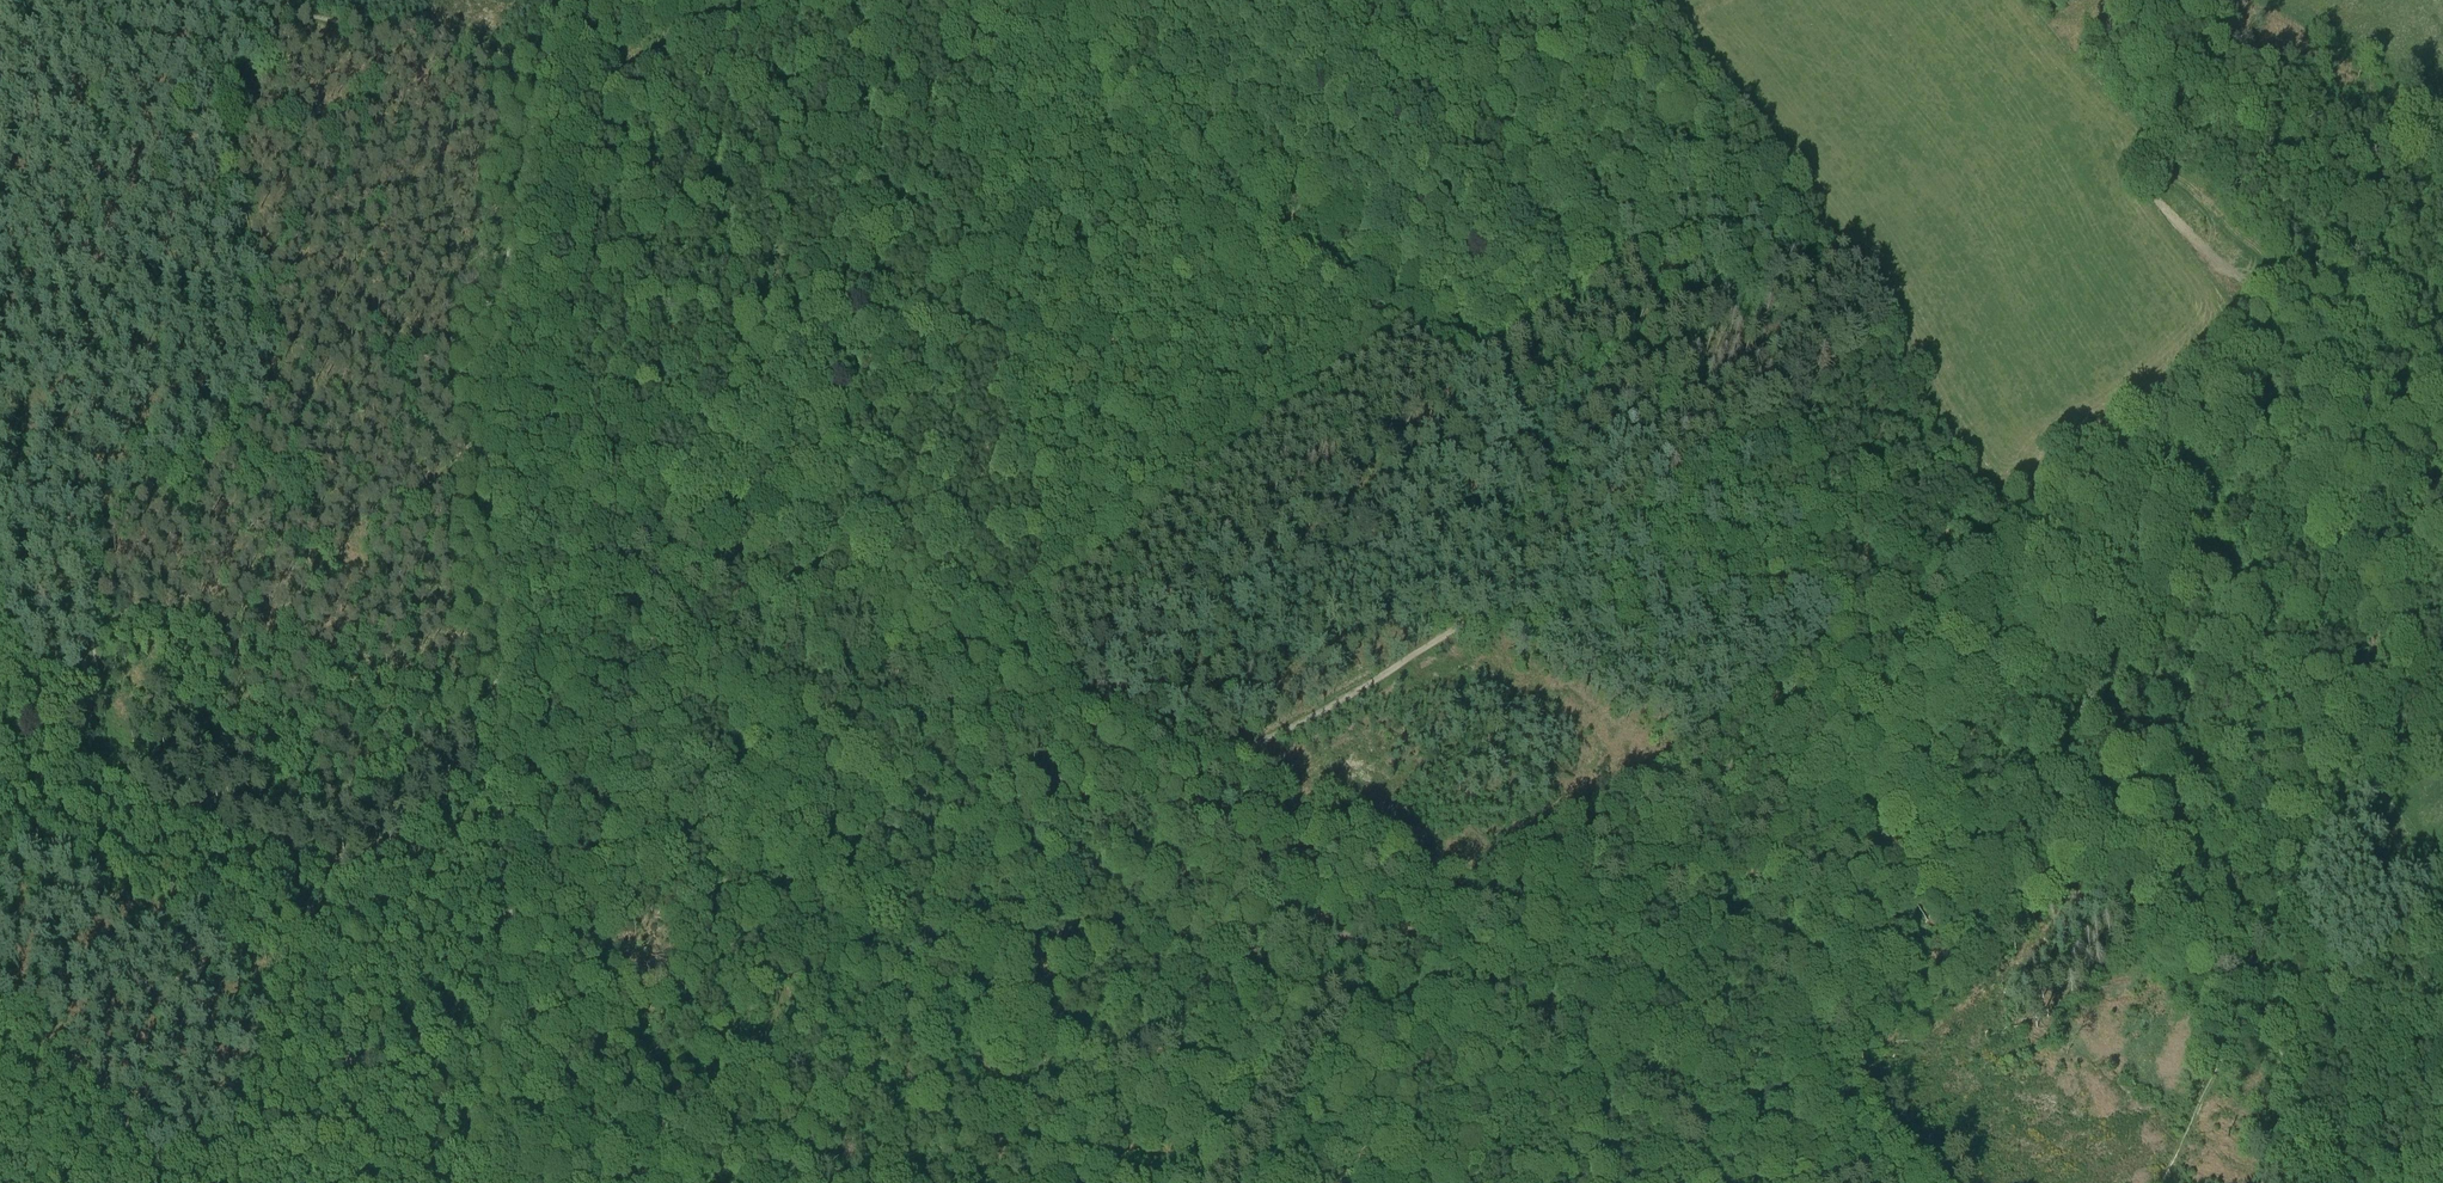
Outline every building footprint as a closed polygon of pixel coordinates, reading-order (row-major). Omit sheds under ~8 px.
[(836,403),(854,403),(854,390),(837,390),(836,403)]
